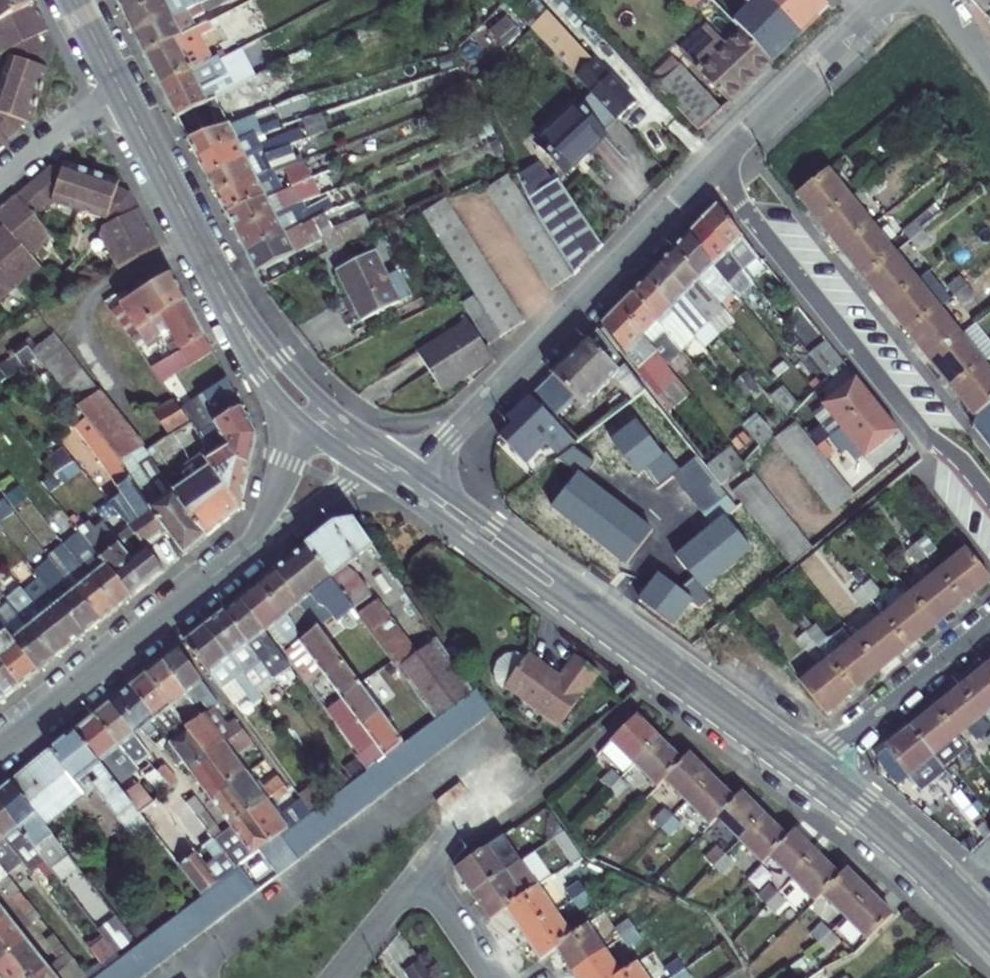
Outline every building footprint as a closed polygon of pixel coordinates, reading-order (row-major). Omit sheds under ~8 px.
[(34,5),(31,0),(0,0),(0,22),(34,5)] [(124,20),(162,0),(120,0),(115,2),(124,20)] [(134,38),(172,18),(163,0),(162,0),(124,20),(134,38)] [(526,21),(543,8),(536,0),(531,0),(517,11),(526,21)] [(590,13),(577,0),(551,0),(577,26),(590,13)] [(689,2),(716,31),(728,19),(710,0),(691,0),(689,2)] [(749,6),(736,20),(777,60),(832,3),(829,0),(743,0),(749,6)] [(989,17),(989,16),(989,0),(972,0),(989,17)] [(8,144),(6,142),(19,129),(22,122),(29,124),(47,70),(40,67),(45,52),(37,36),(47,31),(34,5),(0,22),(0,56),(6,53),(8,57),(0,80),(0,150),(8,144)] [(501,5),(482,20),(504,46),(522,31),(501,5)] [(203,13),(207,22),(214,18),(209,9),(203,13)] [(589,92),(614,119),(631,103),(605,75),(603,76),(543,11),(527,26),(529,29),(589,92)] [(181,36),(192,30),(183,12),(172,18),(181,36)] [(134,38),(143,56),(173,40),(181,36),(172,18),(134,38)] [(685,60),(713,33),(708,27),(680,54),(685,60)] [(713,33),(685,60),(724,101),(767,60),(737,30),(723,43),(713,33)] [(173,40),(143,56),(159,88),(199,67),(189,49),(180,54),(173,40)] [(650,83),(674,61),(666,53),(642,75),(650,83)] [(694,131),(718,108),(674,61),(650,83),(694,131)] [(175,119),(206,102),(199,88),(217,79),(207,62),(199,67),(159,88),(175,119)] [(600,131),(614,119),(589,92),(562,118),(589,147),(603,134),(600,131)] [(213,98),(206,102),(175,119),(187,142),(227,125),(213,98)] [(562,118),(547,132),(575,161),(589,147),(562,118)] [(227,125),(187,142),(197,160),(236,141),(227,125)] [(248,135),(236,141),(197,160),(206,178),(251,156),(262,151),(264,155),(286,147),(283,140),(277,143),(276,140),(255,148),(252,141),(256,140),(255,138),(253,132),(248,135)] [(575,161),(547,132),(534,145),(562,173),(575,161)] [(272,159),(278,171),(294,165),(288,152),(272,159)] [(251,156),(206,178),(216,197),(254,178),(260,174),(251,156)] [(106,221),(108,226),(102,230),(100,237),(118,271),(158,248),(129,193),(116,189),(118,182),(64,164),(61,171),(49,167),(0,209),(0,224),(2,227),(0,229),(0,302),(39,268),(29,256),(50,238),(33,217),(44,209),(50,204),(106,221)] [(537,164),(516,177),(527,199),(551,184),(537,164)] [(861,180),(867,187),(880,178),(873,170),(861,180)] [(485,187),(518,241),(525,253),(546,288),(569,274),(563,264),(556,251),(549,239),(541,227),(538,221),(507,173),(485,187)] [(798,197),(821,225),(850,201),(827,173),(798,197)] [(254,178),(216,197),(225,214),(264,196),(266,199),(283,190),(277,179),(266,185),(263,179),(256,183),(254,178)] [(886,186),(880,178),(867,187),(874,195),(886,186)] [(551,184),(527,199),(538,221),(541,227),(549,239),(556,251),(563,264),(569,274),(570,276),(600,246),(558,180),(551,184)] [(225,214),(235,234),(273,214),(266,199),(264,196),(225,214)] [(291,206),(287,199),(276,205),(279,212),(291,206)] [(424,215),(471,292),(478,303),(485,315),(474,322),(488,345),(523,322),(453,212),(446,201),(424,215)] [(843,253),(872,229),(850,201),(821,225),(843,253)] [(273,214),(235,234),(245,253),(283,234),(278,223),(295,214),(292,209),(291,206),(279,212),(273,214)] [(758,258),(717,207),(702,221),(742,271),(758,258)] [(245,253),(255,272),(320,240),(326,252),(340,245),(323,213),(310,219),(309,218),(300,223),(301,225),(292,229),(283,234),(245,253)] [(289,223),(292,229),(301,225),(300,223),(298,219),(289,223)] [(702,221),(688,235),(729,285),(742,271),(702,221)] [(905,234),(911,243),(924,233),(917,224),(905,234)] [(843,253),(865,280),(894,256),(872,229),(843,253)] [(930,240),(924,233),(911,243),(918,250),(930,240)] [(674,250),(719,305),(734,292),(729,285),(688,235),(674,250)] [(724,311),(719,305),(674,250),(660,263),(708,323),(724,311)] [(360,319),(398,299),(373,251),(335,270),(360,319)] [(886,306),(916,282),(894,256),(865,280),(886,306)] [(708,323),(660,263),(646,278),(692,336),(708,323)] [(138,332),(185,301),(167,266),(145,280),(151,289),(116,311),(120,317),(126,313),(138,332)] [(646,278),(632,292),(669,338),(677,348),(692,336),(646,278)] [(948,288),(955,297),(968,287),(962,278),(948,288)] [(886,306),(909,335),(939,311),(916,282),(886,306)] [(968,287),(955,297),(962,305),(975,295),(968,287)] [(669,338),(632,292),(619,306),(643,336),(651,329),(663,344),(669,338)] [(181,351),(204,337),(185,301),(138,332),(131,336),(137,344),(144,340),(147,345),(170,331),(181,351)] [(653,388),(672,373),(656,352),(643,336),(619,306),(601,324),(653,388)] [(931,362),(961,338),(939,311),(909,335),(931,362)] [(126,313),(120,317),(117,320),(130,337),(131,336),(138,332),(126,313)] [(489,356),(465,318),(414,349),(437,386),(467,366),(469,369),(489,356)] [(683,475),(701,461),(597,328),(541,385),(559,404),(570,394),(583,407),(608,382),(613,377),(632,400),(626,405),(640,421),(621,437),(617,432),(611,436),(610,435),(547,476),(551,483),(527,498),(531,516),(570,491),(583,510),(569,520),(594,558),(597,557),(699,638),(738,607),(767,585),(794,563),(809,551),(751,476),(728,494),(733,501),(683,540),(627,454),(651,436),(683,475)] [(143,445),(53,336),(31,354),(87,420),(122,461),(143,445)] [(931,362),(954,389),(983,365),(961,338),(931,362)] [(809,353),(828,377),(842,362),(824,341),(809,353)] [(27,348),(14,356),(21,367),(33,360),(27,348)] [(153,370),(163,384),(191,365),(181,351),(153,370)] [(989,406),(989,374),(983,365),(954,389),(976,417),(989,406)] [(821,401),(868,457),(903,428),(857,371),(821,401)] [(608,382),(626,405),(632,400),(613,377),(608,382)] [(208,413),(216,428),(237,463),(249,466),(255,436),(226,380),(199,398),(208,413)] [(548,414),(530,395),(511,414),(528,432),(548,414)] [(181,410),(190,424),(208,413),(199,398),(181,410)] [(156,412),(171,435),(190,424),(181,410),(175,400),(156,412)] [(976,417),(974,427),(989,447),(989,406),(976,417)] [(193,426),(200,438),(216,428),(208,413),(190,424),(191,426),(193,426)] [(759,419),(745,433),(758,449),(771,435),(759,419)] [(137,516),(125,525),(129,529),(144,547),(165,530),(131,476),(122,461),(87,420),(75,430),(86,444),(99,459),(137,516)] [(174,491),(206,535),(239,510),(216,476),(204,457),(209,454),(200,438),(193,426),(191,426),(190,424),(171,435),(167,439),(185,467),(167,479),(166,481),(174,491)] [(796,472),(805,483),(813,494),(821,504),(830,514),(851,497),(843,487),(835,475),(827,465),(819,455),(810,444),(802,433),(795,424),(772,441),(780,451),(788,461),(796,472)] [(237,463),(216,428),(200,438),(209,454),(204,457),(216,476),(239,510),(249,466),(237,463)] [(165,530),(183,554),(206,535),(174,491),(163,500),(140,463),(149,457),(151,456),(147,451),(143,445),(122,461),(131,476),(165,530)] [(147,451),(151,456),(153,457),(159,453),(154,447),(147,451)] [(744,463),(732,447),(709,471),(721,486),(744,463)] [(59,457),(62,462),(68,457),(66,452),(59,457)] [(163,500),(174,491),(166,481),(167,479),(149,457),(140,463),(163,500)] [(27,498),(18,485),(3,497),(13,508),(27,498)] [(78,531),(99,556),(106,565),(119,581),(131,596),(162,570),(144,547),(129,529),(116,540),(101,521),(91,528),(85,521),(76,528),(78,531)] [(360,576),(349,576),(344,569),(353,562),(373,548),(354,522),(333,525),(307,546),(362,621),(380,645),(398,633),(381,609),(375,602),(365,610),(361,605),(370,597),(364,590),(366,585),(360,576)] [(99,556),(78,531),(69,537),(90,563),(99,556)] [(90,563),(69,537),(63,543),(68,548),(91,577),(106,565),(99,556),(90,563)] [(925,540),(917,546),(926,557),(934,550),(925,540)] [(314,625),(316,628),(331,617),(337,625),(342,621),(349,631),(362,621),(307,546),(274,572),(300,606),(311,621),(314,625)] [(916,564),(926,557),(917,546),(908,553),(916,564)] [(63,575),(68,581),(75,590),(100,621),(115,609),(91,577),(68,548),(52,561),(59,570),(63,575)] [(938,573),(962,603),(989,581),(989,579),(967,550),(938,573)] [(358,569),(353,562),(344,569),(349,576),(358,569)] [(119,581),(106,565),(91,577),(115,609),(122,603),(131,596),(119,581)] [(274,572),(259,584),(284,617),(300,606),(274,572)] [(910,595),(935,625),(962,603),(938,573),(910,595)] [(54,583),(58,589),(68,581),(63,575),(54,583)] [(861,608),(870,602),(850,576),(841,583),(861,608)] [(68,581),(58,589),(65,597),(75,590),(68,581)] [(244,596),(269,630),(283,649),(297,638),(299,637),(284,617),(259,584),(244,596)] [(879,595),(869,584),(861,590),(870,602),(879,595)] [(39,595),(43,600),(43,601),(53,593),(48,587),(39,595)] [(65,597),(60,602),(84,633),(88,630),(100,621),(75,590),(65,597)] [(37,606),(44,615),(60,602),(53,593),(43,601),(43,600),(37,605),(37,606)] [(910,595),(882,617),(907,647),(935,625),(910,595)] [(267,631),(269,630),(244,596),(242,598),(239,600),(264,633),(267,631)] [(375,602),(370,597),(361,605),(365,610),(375,602)] [(24,607),(28,612),(28,613),(37,606),(37,605),(33,600),(24,607)] [(223,613),(261,665),(271,679),(273,680),(290,668),(264,633),(239,600),(223,613)] [(84,633),(60,602),(44,615),(69,645),(84,633)] [(22,618),(29,627),(44,615),(37,606),(28,613),(28,612),(21,617),(22,618)] [(21,617),(17,612),(8,619),(12,625),(13,626),(22,618),(21,617)] [(231,656),(246,677),(254,671),(261,665),(223,613),(205,627),(228,658),(231,656)] [(44,615),(29,627),(54,658),(69,645),(44,615)] [(882,617),(855,639),(880,669),(907,647),(882,617)] [(13,626),(12,625),(5,631),(12,640),(29,627),(22,618),(13,626)] [(314,625),(311,621),(305,626),(308,630),(314,625)] [(314,625),(308,630),(311,634),(317,630),(316,628),(314,625)] [(54,658),(29,627),(12,640),(37,671),(39,669),(54,658)] [(205,627),(185,643),(219,691),(231,682),(244,700),(248,706),(260,697),(246,677),(231,656),(228,658),(205,627)] [(806,634),(816,646),(824,640),(814,628),(806,634)] [(20,685),(37,671),(12,640),(5,631),(3,629),(0,632),(0,660),(20,685)] [(321,671),(339,658),(317,630),(311,634),(300,643),(301,644),(288,654),(297,667),(303,662),(312,674),(320,669),(321,671)] [(416,656),(398,633),(380,645),(392,661),(398,669),(416,656)] [(806,653),(816,646),(806,634),(797,641),(806,653)] [(855,639),(828,661),(853,691),(880,669),(855,639)] [(416,656),(398,669),(435,718),(473,690),(438,640),(416,656)] [(177,649),(162,662),(186,695),(202,718),(211,711),(214,709),(219,705),(177,649)] [(339,658),(321,671),(342,699),(360,686),(339,658)] [(3,698),(20,685),(0,660),(0,694),(3,698)] [(824,714),(853,691),(828,661),(799,684),(824,714)] [(162,662),(145,675),(169,708),(179,701),(195,724),(202,718),(186,695),(162,662)] [(306,679),(312,674),(303,662),(297,667),(306,679)] [(521,665),(520,666),(518,665),(515,664),(509,664),(503,666),(497,673),(496,681),(498,687),(502,692),(500,693),(554,734),(594,681),(571,665),(555,686),(548,681),(545,683),(521,665)] [(254,671),(264,684),(271,679),(261,665),(254,671)] [(983,670),(959,689),(981,717),(989,710),(989,678),(983,670)] [(145,675),(130,687),(155,720),(163,714),(174,729),(181,723),(169,708),(145,675)] [(271,679),(264,684),(269,690),(276,685),(273,680),(271,679)] [(231,682),(219,691),(226,700),(232,709),(244,700),(231,682)] [(402,743),(360,686),(342,699),(329,709),(348,735),(343,739),(366,770),(402,743)] [(114,700),(140,733),(147,740),(155,735),(148,726),(155,720),(130,687),(114,700)] [(934,710),(956,738),(981,717),(959,689),(934,710)] [(480,721),(491,713),(490,711),(475,690),(463,699),(480,721)] [(463,699),(452,708),(469,730),(480,721),(463,699)] [(136,736),(140,733),(114,700),(110,702),(107,705),(132,738),(136,736)] [(147,758),(132,738),(107,705),(93,716),(134,768),(143,761),(147,758)] [(452,708),(441,716),(459,738),(469,730),(452,708)] [(186,731),(187,732),(207,759),(242,733),(235,723),(228,728),(214,709),(211,711),(202,718),(195,724),(186,731)] [(956,738),(934,710),(909,730),(932,758),(941,769),(966,750),(956,738)] [(93,716),(73,733),(137,815),(150,805),(138,790),(135,792),(122,776),(134,768),(93,716)] [(459,738),(441,716),(430,724),(447,747),(459,738)] [(623,778),(633,768),(657,742),(634,720),(599,755),(623,778)] [(181,723),(174,729),(180,737),(187,732),(186,731),(181,723)] [(447,747),(430,724),(420,732),(437,755),(447,747)] [(932,758),(909,730),(877,756),(876,763),(896,786),(932,758)] [(180,737),(169,745),(189,773),(207,759),(187,732),(180,737)] [(49,752),(84,796),(93,789),(136,842),(150,832),(137,815),(73,733),(49,752)] [(252,745),(242,733),(207,759),(228,788),(246,774),(235,758),(252,745)] [(408,741),(396,750),(414,772),(425,763),(408,741)] [(657,742),(633,768),(657,791),(664,784),(682,766),(657,742)] [(414,772),(396,750),(386,758),(403,781),(414,772)] [(49,752),(10,785),(44,828),(84,796),(49,752)] [(403,781),(386,758),(375,766),(392,789),(403,781)] [(207,759),(189,773),(210,802),(228,788),(207,759)] [(664,784),(685,807),(711,781),(688,759),(682,766),(664,784)] [(392,789),(375,766),(365,773),(382,797),(392,789)] [(382,797),(365,773),(355,782),(372,805),(382,797)] [(954,785),(944,773),(937,780),(947,792),(954,785)] [(246,774),(228,788),(248,815),(266,801),(246,774)] [(599,786),(607,794),(619,782),(611,775),(599,786)] [(711,781),(685,807),(671,821),(660,833),(668,841),(679,830),(694,845),(717,822),(734,804),(711,781)] [(372,805),(355,782),(344,790),(361,812),(372,805)] [(626,790),(619,782),(607,794),(615,802),(626,790)] [(271,797),(283,788),(280,783),(268,793),(271,797)] [(0,793),(0,809),(27,843),(111,950),(129,936),(83,878),(74,884),(59,865),(64,863),(47,841),(51,838),(44,828),(10,785),(0,793)] [(228,788),(210,802),(230,828),(248,815),(228,788)] [(287,793),(283,788),(271,797),(275,802),(287,793)] [(361,812),(344,790),(333,798),(350,821),(361,812)] [(717,822),(739,844),(764,819),(741,797),(734,804),(717,822)] [(333,798),(323,806),(340,829),(350,821),(333,798)] [(185,807),(192,816),(201,808),(194,799),(185,807)] [(185,807),(180,801),(171,809),(182,823),(192,816),(185,807)] [(279,818),(266,801),(248,815),(269,844),(304,817),(295,807),(279,818)] [(174,829),(154,803),(150,805),(137,815),(150,832),(158,841),(174,829)] [(340,829),(323,806),(312,814),(329,837),(340,829)] [(192,816),(208,836),(217,829),(201,808),(192,816)] [(0,809),(0,838),(19,862),(25,858),(19,849),(27,843),(0,809)] [(660,833),(671,821),(663,813),(652,825),(660,833)] [(329,837),(312,814),(301,822),(319,845),(329,837)] [(222,855),(234,870),(269,844),(248,815),(230,828),(212,842),(222,855)] [(764,819),(739,844),(761,867),(768,859),(786,840),(764,819)] [(319,845),(301,822),(292,830),(310,852),(319,845)] [(174,829),(158,841),(179,868),(195,856),(174,829)] [(310,852),(292,830),(281,837),(299,860),(310,852)] [(793,833),(786,840),(768,859),(791,883),(816,857),(793,833)] [(299,860),(281,837),(271,846),(288,869),(299,860)] [(6,876),(20,864),(19,862),(0,838),(0,869),(6,876)] [(288,869),(271,846),(260,854),(277,877),(288,869)] [(512,854),(518,863),(519,863),(530,854),(524,846),(512,854)] [(502,874),(484,847),(454,868),(472,895),(502,874)] [(707,863),(714,870),(725,859),(718,852),(707,863)] [(277,877),(260,854),(250,861),(267,885),(277,877)] [(518,863),(502,874),(472,895),(490,921),(506,910),(536,889),(548,881),(530,854),(519,863),(518,863)] [(205,868),(195,856),(179,868),(201,896),(234,870),(222,855),(205,868)] [(816,857),(791,883),(813,905),(821,897),(839,879),(816,857)] [(725,859),(714,870),(721,878),(732,866),(725,859)] [(267,885),(250,861),(239,870),(256,893),(267,885)] [(18,909),(26,903),(6,876),(0,869),(0,885),(18,909)] [(256,893),(239,870),(230,877),(247,900),(256,893)] [(846,871),(839,879),(821,897),(843,920),(869,893),(846,871)] [(247,900),(230,877),(219,885),(236,908),(247,900)] [(536,889),(553,913),(565,905),(548,881),(536,889)] [(236,908),(219,885),(208,894),(225,916),(236,908)] [(565,894),(570,901),(583,893),(578,885),(565,894)] [(553,913),(536,889),(506,910),(522,934),(553,913)] [(758,901),(766,909),(777,897),(770,890),(758,901)] [(583,893),(570,901),(575,910),(589,902),(583,893)] [(869,893),(843,920),(866,942),(892,916),(869,893)] [(215,924),(225,916),(208,894),(197,901),(215,924)] [(784,904),(777,897),(766,909),(773,916),(784,904)] [(215,924),(197,901),(187,909),(205,932),(215,924)] [(39,920),(32,911),(26,903),(18,909),(24,916),(32,926),(39,920)] [(205,932),(187,909),(96,977),(144,977),(205,932)] [(553,913),(522,934),(540,960),(556,949),(570,939),(553,913)] [(27,944),(6,918),(0,923),(0,944),(10,957),(27,944)] [(628,924),(615,933),(620,941),(634,932),(628,924)] [(830,934),(823,926),(810,937),(819,946),(830,934)] [(604,953),(587,927),(570,939),(556,949),(573,974),(604,953)] [(639,940),(634,932),(620,941),(626,949),(639,940)] [(838,942),(830,934),(819,946),(826,954),(838,942)] [(53,952),(59,960),(67,955),(60,946),(53,937),(45,943),(53,952)] [(10,957),(0,944),(0,964),(10,957)] [(27,944),(10,957),(26,977),(36,977),(47,970),(27,944)] [(604,953),(573,974),(576,977),(620,977),(621,977),(604,953)] [(67,955),(59,960),(64,967),(52,976),(47,970),(36,977),(85,977),(67,955)] [(10,957),(0,964),(0,977),(26,977),(10,957)] [(418,959),(402,972),(407,977),(434,977),(418,959)] [(59,960),(47,970),(52,976),(64,967),(59,960)] [(667,971),(671,977),(674,977),(686,970),(680,962),(667,971)] [(637,967),(621,977),(620,977),(645,977),(637,967)]
